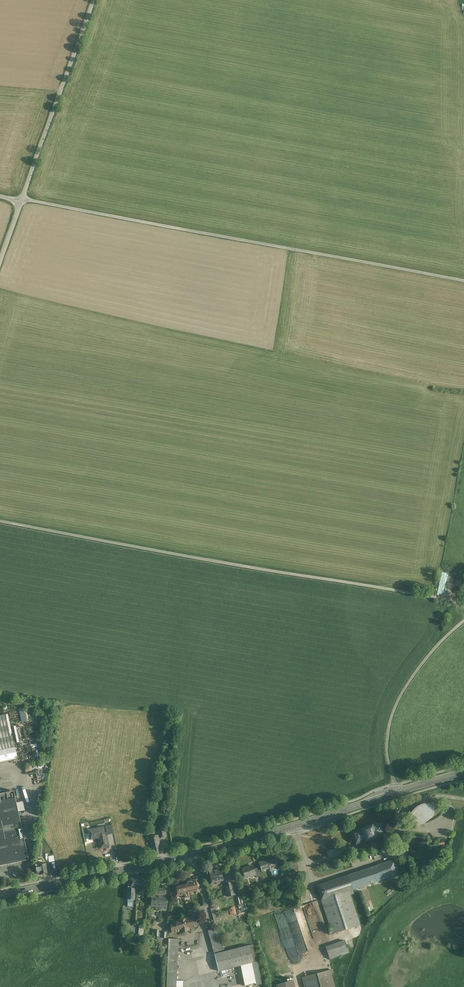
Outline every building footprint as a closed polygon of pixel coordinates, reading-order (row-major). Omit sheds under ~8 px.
[(0,716),(0,750),(12,748),(5,715),(0,716)] [(12,748),(0,750),(0,762),(15,759),(12,748)] [(0,794),(0,866),(29,860),(24,839),(23,833),(18,811),(17,803),(14,791),(0,794)] [(32,799),(17,803),(18,811),(34,808),(32,799)] [(413,820),(414,821),(415,822),(416,822),(418,822),(420,822),(422,822),(423,822),(423,823),(424,822),(432,817),(431,815),(432,813),(433,810),(432,808),(431,807),(430,806),(429,806),(428,806),(424,806),(420,807),(417,810),(414,812),(413,815),(413,817),(413,820)] [(382,822),(352,832),(356,844),(386,834),(382,822)] [(103,827),(88,830),(90,840),(98,838),(100,847),(105,846),(105,847),(109,847),(107,835),(105,836),(103,827)] [(158,835),(149,837),(153,854),(161,853),(158,835)] [(276,859),(272,859),(268,861),(267,862),(270,868),(269,868),(270,869),(271,869),(274,867),(278,866),(276,859)] [(395,859),(382,863),(387,878),(400,874),(395,859)] [(267,860),(264,861),(260,863),(259,863),(262,871),(266,869),(269,868),(270,868),(267,862),(268,861),(267,860)] [(297,862),(290,864),(292,871),(299,869),(297,862)] [(46,863),(38,865),(38,864),(35,864),(37,874),(40,873),(40,875),(48,873),(46,863)] [(382,863),(347,875),(352,889),(387,878),(382,863)] [(250,866),(242,869),(244,877),(250,875),(250,877),(256,875),(254,869),(253,866),(252,866),(253,867),(250,867),(250,866)] [(221,869),(209,872),(212,883),(216,882),(217,884),(221,883),(220,881),(224,881),(223,876),(221,869)] [(231,874),(223,876),(224,881),(224,880),(228,897),(236,895),(234,887),(233,887),(231,874)] [(142,875),(136,877),(138,885),(140,885),(144,884),(142,875)] [(347,875),(317,885),(322,900),(352,889),(347,875)] [(136,877),(129,878),(130,882),(131,887),(136,886),(138,885),(136,877)] [(197,878),(189,880),(190,883),(186,884),(188,891),(197,888),(197,887),(199,886),(197,878)] [(186,884),(181,886),(181,885),(178,886),(176,887),(174,888),(175,891),(174,891),(175,897),(183,895),(189,894),(188,891),(186,884)] [(135,889),(128,888),(127,899),(134,899),(135,889)] [(163,889),(156,889),(155,896),(152,896),(151,906),(155,906),(166,907),(167,907),(167,897),(164,897),(164,896),(163,895),(163,889)] [(322,900),(321,900),(332,934),(360,925),(350,895),(354,894),(352,889),(322,900)] [(294,908),(306,949),(316,946),(304,905),(294,908)] [(186,918),(183,919),(183,920),(175,922),(176,923),(172,924),(172,927),(171,928),(172,933),(180,931),(180,932),(181,932),(184,932),(185,930),(188,930),(189,928),(197,927),(195,916),(186,918)] [(216,928),(208,930),(214,951),(222,949),(216,928)] [(345,940),(326,947),(330,959),(349,953),(345,940)] [(178,945),(168,945),(167,986),(177,986),(178,945)] [(214,954),(216,963),(218,971),(251,963),(253,962),(249,945),(225,951),(214,954)] [(253,962),(251,963),(256,985),(262,984),(257,961),(253,962)] [(302,978),(305,986),(334,986),(330,973),(333,973),(332,970),(302,978)]
